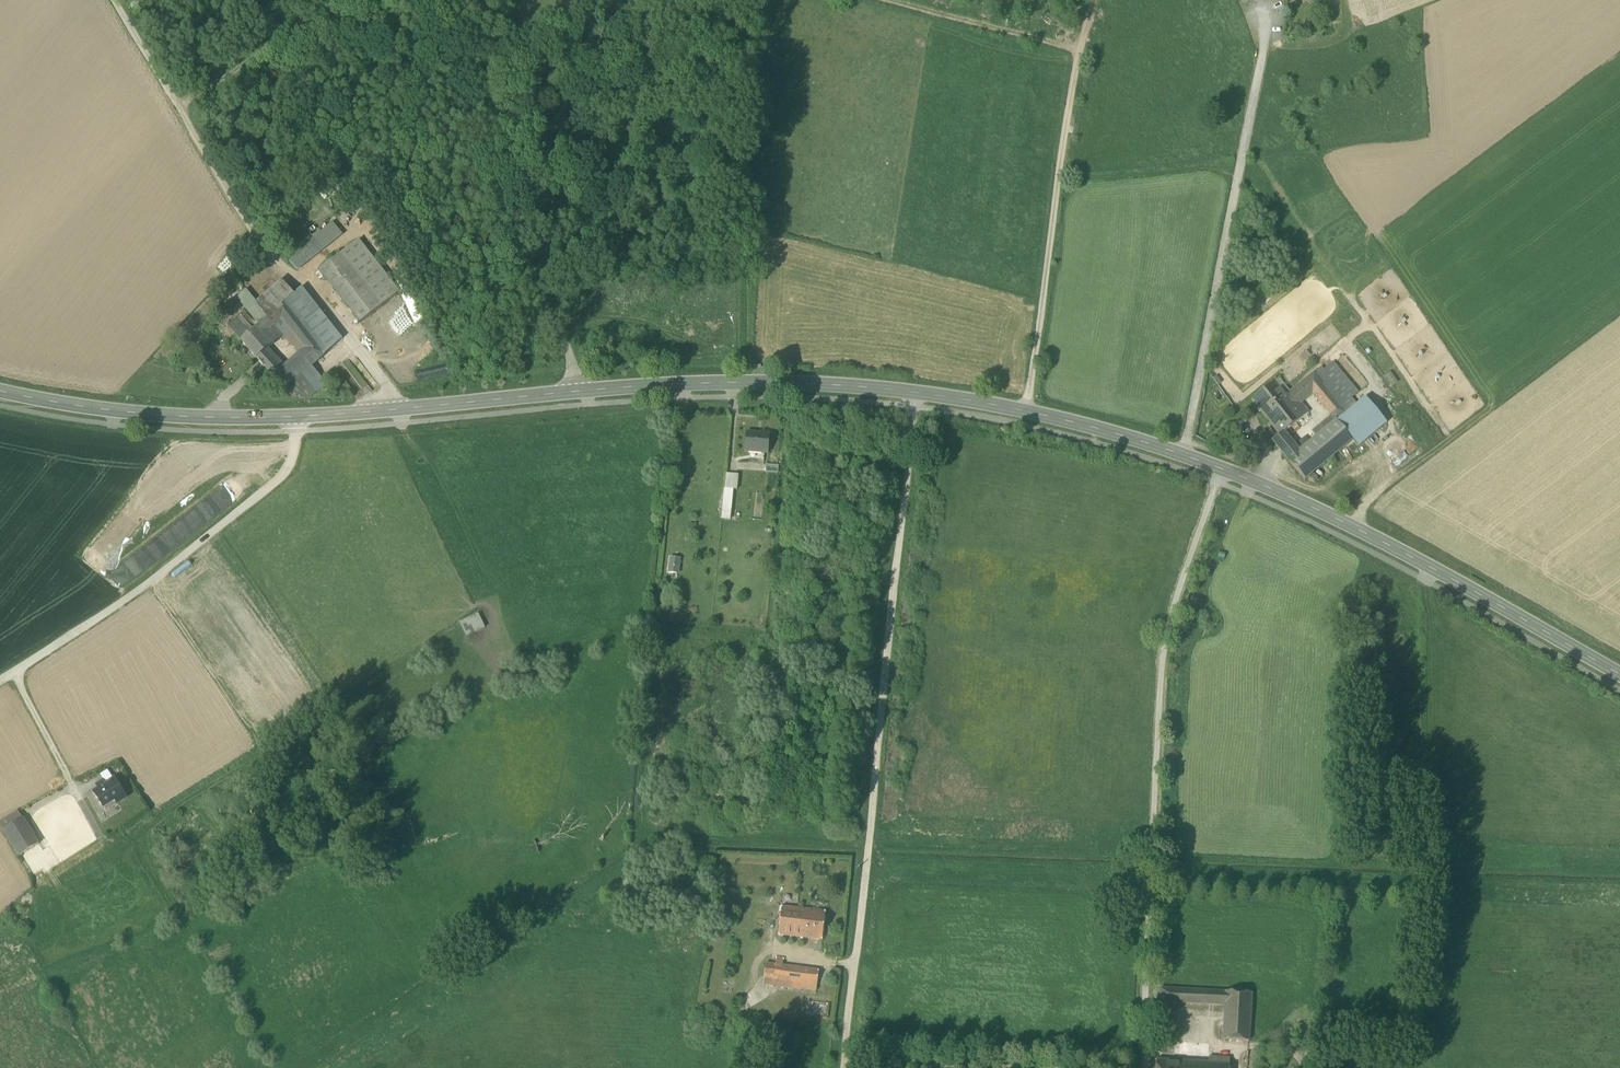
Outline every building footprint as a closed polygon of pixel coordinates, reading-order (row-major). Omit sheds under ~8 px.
[(290,261),(298,271),(345,234),(336,222),(309,243),(310,245),(290,261)] [(361,238),(342,252),(383,304),(401,289),(361,238)] [(320,270),(360,321),(383,304),(342,252),(320,270)] [(258,326),(262,322),(285,302),(294,294),(284,284),(258,307),(245,293),(237,300),(236,301),(258,326)] [(285,302),(301,321),(317,307),(302,287),(294,294),(285,302)] [(281,338),(301,321),(285,302),(262,322),(279,341),(281,338)] [(342,339),(317,307),(301,321),(316,340),(326,353),(342,339)] [(226,329),(239,343),(248,335),(235,321),(226,329)] [(301,321),(281,338),(283,341),(285,339),(300,354),(316,340),(301,321)] [(239,343),(256,361),(267,351),(279,341),(262,322),(258,326),(248,335),(239,343)] [(278,383),(285,391),(312,366),(317,362),(326,353),(316,340),(300,354),(283,370),(267,351),(256,361),(266,370),(278,383)] [(423,363),(421,350),(402,354),(405,367),(423,363)] [(1298,358),(1301,363),(1311,356),(1307,351),(1298,358)] [(1313,433),(1317,438),(1337,421),(1347,413),(1347,412),(1341,405),(1357,393),(1332,364),(1324,371),(1321,367),(1291,391),(1300,403),(1312,394),(1332,417),(1313,433)] [(285,391),(300,396),(321,376),(312,366),(285,391)] [(259,377),(271,390),(278,383),(266,370),(259,377)] [(1398,382),(1390,372),(1384,376),(1392,387),(1398,382)] [(329,384),(321,376),(300,396),(314,397),(329,384)] [(1279,379),(1274,383),(1285,396),(1290,392),(1279,379)] [(1251,400),(1279,435),(1283,432),(1283,433),(1308,413),(1300,403),(1291,391),(1290,392),(1285,396),(1274,383),(1274,382),(1251,400)] [(1337,421),(1352,440),(1358,447),(1386,424),(1365,398),(1359,403),(1359,402),(1347,412),(1347,413),(1337,421)] [(1310,444),(1300,451),(1289,461),(1303,478),(1304,480),(1331,458),(1352,440),(1337,421),(1317,438),(1310,444)] [(1272,441),(1277,447),(1288,439),(1283,433),(1283,432),(1279,435),(1272,441)] [(745,451),(768,453),(770,435),(746,433),(745,451)] [(1294,445),(1288,439),(1277,447),(1283,454),(1294,445)] [(1296,446),(1300,451),(1310,444),(1305,439),(1296,446)] [(1337,465),(1358,447),(1352,440),(1331,458),(1337,465)] [(1296,446),(1294,445),(1283,454),(1289,461),(1300,451),(1296,446)] [(765,472),(778,474),(779,466),(766,465),(765,472)] [(726,473),(724,490),(735,491),(737,491),(739,475),(726,473)] [(731,510),(733,510),(735,491),(724,490),(722,509),(721,519),(730,520),(731,510)] [(669,572),(678,573),(680,559),(671,558),(669,572)] [(478,613),(459,622),(466,637),(485,628),(478,613)] [(100,776),(104,781),(106,785),(114,780),(108,771),(100,776)] [(93,793),(104,809),(115,802),(117,805),(127,798),(114,779),(114,780),(106,785),(104,781),(99,784),(101,788),(93,793)] [(4,831),(23,819),(19,813),(0,825),(4,831)] [(20,857),(22,856),(39,845),(23,819),(4,831),(20,857)] [(825,912),(804,910),(782,907),(779,935),(801,937),(822,940),(825,912)] [(776,957),(775,966),(782,967),(783,958),(776,957)] [(774,979),(775,966),(765,964),(763,977),(764,978),(774,979)] [(796,981),(817,984),(819,971),(782,967),(775,966),(774,979),(796,981)] [(763,986),(795,989),(796,981),(774,979),(764,978),(763,986)] [(795,989),(816,992),(817,984),(796,981),(795,989)] [(1160,1002),(1206,1004),(1207,990),(1161,988),(1160,1002)] [(1206,1004),(1225,1005),(1226,991),(1207,990),(1206,1004)] [(1252,993),(1226,991),(1225,1005),(1223,1039),(1249,1041),(1252,993)] [(1174,1060),(1157,1059),(1156,1067),(1174,1067),(1174,1060)]
